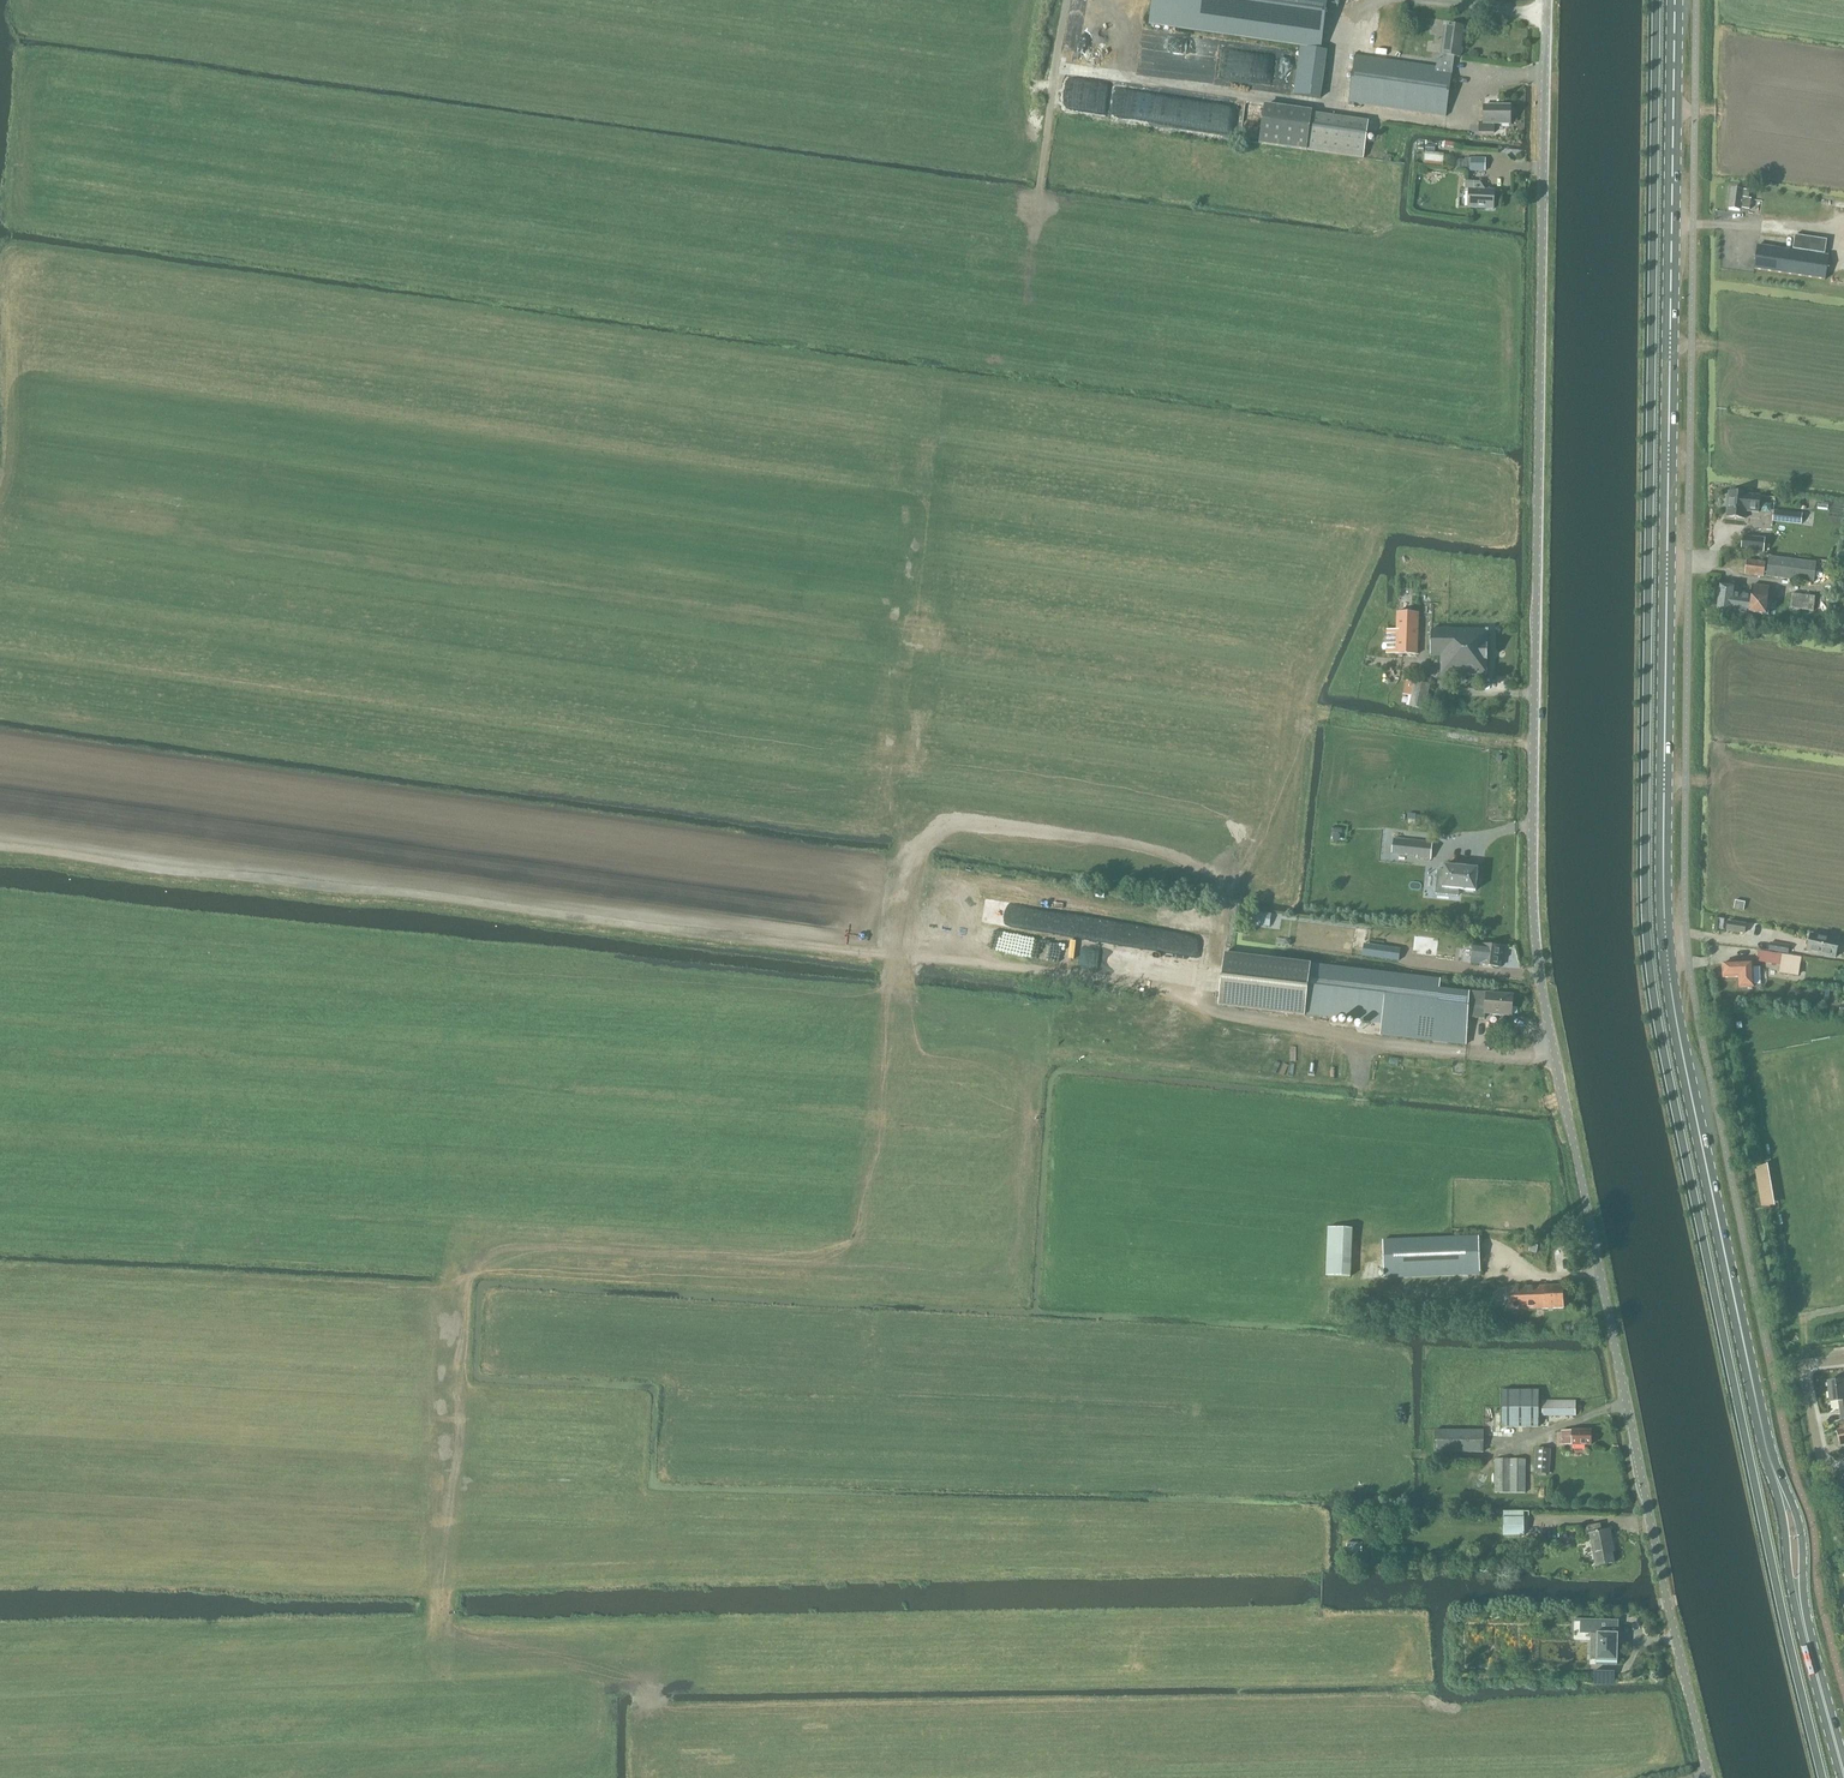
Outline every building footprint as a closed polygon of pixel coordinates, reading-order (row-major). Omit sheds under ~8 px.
[(1150,23),(1322,47),(1328,6),(1338,8),(1339,0),(1153,0),(1150,23)] [(1460,58),(1464,28),(1448,25),(1443,60),(1438,60),(1437,68),(1356,56),(1349,103),(1447,116),(1455,57),(1460,58)] [(1300,47),(1293,95),(1320,99),(1327,51),(1300,47)] [(1478,134),(1494,134),(1494,125),(1511,125),(1511,106),(1483,107),(1484,124),(1478,124),(1478,134)] [(1312,114),(1264,107),(1259,144),(1307,151),(1312,114)] [(1307,151),(1364,159),(1369,122),(1312,114),(1307,151)] [(1423,165),(1443,167),(1444,157),(1424,155),(1423,165)] [(1485,172),(1485,160),(1465,159),(1465,171),(1485,172)] [(1465,191),(1469,191),(1468,209),(1493,210),(1494,192),(1480,191),(1481,183),(1466,183),(1465,191)] [(1748,199),(1749,191),(1732,189),(1729,210),(1740,211),(1742,198),(1748,199)] [(1827,240),(1795,235),(1793,249),(1825,254),(1827,240)] [(1826,282),(1829,257),(1758,247),(1754,271),(1826,282)] [(1759,512),(1760,496),(1748,495),(1748,494),(1730,492),(1727,517),(1745,519),(1746,511),(1759,512)] [(1802,524),(1803,514),(1774,511),(1773,521),(1802,524)] [(1743,536),(1742,550),(1764,553),(1765,539),(1743,536)] [(1814,583),(1817,562),(1769,557),(1767,577),(1814,583)] [(1764,576),(1766,562),(1747,560),(1745,574),(1764,576)] [(1721,586),(1718,613),(1730,614),(1730,615),(1756,618),(1757,614),(1766,615),(1770,587),(1753,585),(1752,594),(1736,592),(1736,589),(1734,588),(1721,586)] [(1791,609),(1790,612),(1800,613),(1800,610),(1814,612),(1816,597),(1792,594),(1791,609)] [(1418,657),(1420,614),(1397,614),(1395,656),(1418,657)] [(1487,676),(1488,631),(1432,630),(1431,656),(1442,656),(1442,675),(1487,676)] [(1414,682),(1414,683),(1411,697),(1409,708),(1425,711),(1430,686),(1414,682)] [(1433,843),(1405,841),(1404,855),(1417,857),(1417,859),(1431,860),(1433,843)] [(1477,869),(1445,865),(1442,887),(1474,890),(1477,869)] [(1746,903),(1735,900),(1734,909),(1744,911),(1746,903)] [(1255,912),(1253,926),(1270,928),(1272,914),(1255,912)] [(1745,922),(1728,919),(1727,929),(1743,931),(1745,922)] [(1839,940),(1810,934),(1806,952),(1835,959),(1839,940)] [(1413,954),(1414,954),(1437,957),(1437,954),(1439,938),(1415,935),(1413,954)] [(1789,946),(1771,942),(1769,951),(1788,954),(1789,946)] [(1482,945),(1474,944),(1471,963),(1500,967),(1503,948),(1482,945)] [(1439,948),(1438,957),(1453,960),(1454,950),(1439,948)] [(1794,976),(1797,957),(1759,951),(1758,961),(1780,965),(1779,973),(1794,976)] [(1440,980),(1312,965),(1226,954),(1221,1004),(1383,1023),(1382,1035),(1466,1045),(1468,1018),(1485,1019),(1485,1014),(1512,1016),(1513,995),(1470,992),(1470,993),(1439,991),(1440,980)] [(1751,963),(1739,964),(1723,964),(1724,978),(1738,978),(1739,988),(1753,987),(1751,963)] [(1329,1228),(1327,1276),(1352,1277),(1353,1229),(1329,1228)] [(1385,1279),(1481,1275),(1479,1237),(1383,1241),(1385,1279)] [(1507,1288),(1507,1295),(1508,1311),(1564,1309),(1564,1286),(1507,1288)] [(1843,1381),(1827,1383),(1830,1403),(1839,1402),(1841,1421),(1843,1420),(1843,1389),(1843,1381)] [(1503,1428),(1539,1427),(1539,1391),(1503,1390),(1503,1428)] [(1576,1416),(1576,1401),(1543,1401),(1543,1416),(1576,1416)] [(1484,1452),(1484,1431),(1436,1431),(1436,1452),(1484,1452)] [(1591,1445),(1591,1431),(1562,1431),(1562,1445),(1572,1445),(1591,1445)] [(1535,1473),(1550,1475),(1552,1449),(1536,1449),(1535,1473)] [(1526,1493),(1526,1460),(1496,1459),(1496,1493),(1526,1493)] [(1503,1537),(1523,1537),(1523,1511),(1504,1512),(1503,1537)] [(1596,1566),(1615,1562),(1612,1546),(1614,1546),(1611,1530),(1602,1532),(1600,1524),(1586,1527),(1587,1535),(1590,1534),(1596,1566)] [(1348,1542),(1348,1550),(1362,1551),(1363,1542),(1348,1542)] [(1574,1619),(1574,1622),(1581,1622),(1580,1633),(1597,1634),(1596,1664),(1618,1665),(1618,1664),(1617,1664),(1617,1662),(1618,1662),(1619,1633),(1611,1633),(1612,1620),(1574,1619)]
